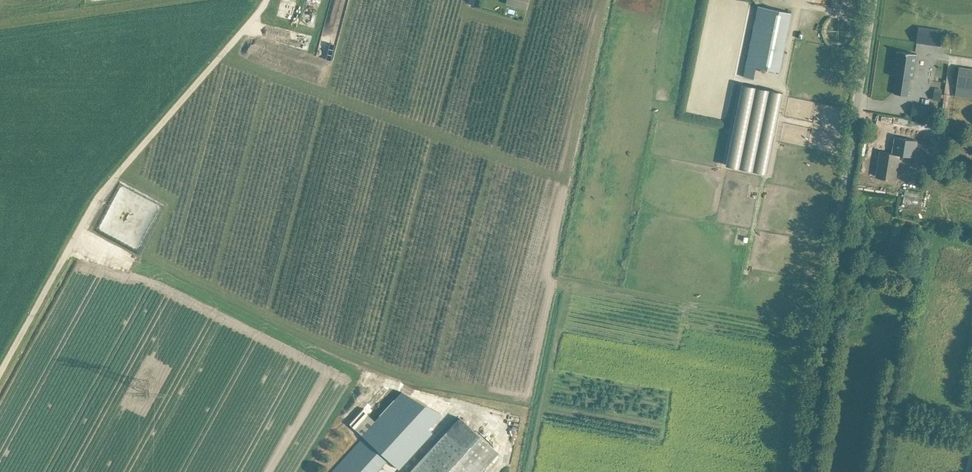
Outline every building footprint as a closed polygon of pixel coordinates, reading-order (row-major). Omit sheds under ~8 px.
[(324,0),(312,0),(308,13),(320,16),(324,0)] [(507,4),(526,9),(528,0),(508,0),(507,4)] [(757,7),(745,67),(779,73),(791,14),(757,7)] [(937,29),(921,27),(911,26),(909,40),(936,43),(937,29)] [(893,67),(892,76),(897,76),(894,94),(908,96),(910,78),(913,79),(917,54),(898,51),(895,68),(893,67)] [(935,53),(934,72),(952,73),(953,54),(935,53)] [(951,96),(971,99),(971,68),(959,66),(956,84),(953,84),(951,96)] [(950,95),(951,75),(918,74),(917,92),(930,92),(930,94),(950,95)] [(896,120),(893,131),(899,133),(902,122),(896,120)] [(931,124),(913,122),(910,140),(895,138),(894,148),(897,148),(896,154),(880,152),(879,162),(881,163),(879,177),(885,178),(885,179),(896,180),(899,155),(904,156),(903,164),(919,166),(921,157),(922,158),(927,129),(931,129),(931,124)] [(927,183),(911,182),(910,191),(926,193),(927,183)] [(381,429),(410,456),(427,437),(398,411),(381,429)] [(497,452),(460,418),(410,471),(478,471),(497,452)] [(379,445),(366,433),(331,471),(376,471),(388,459),(385,456),(388,453),(384,449),(381,452),(376,448),(379,445)]
